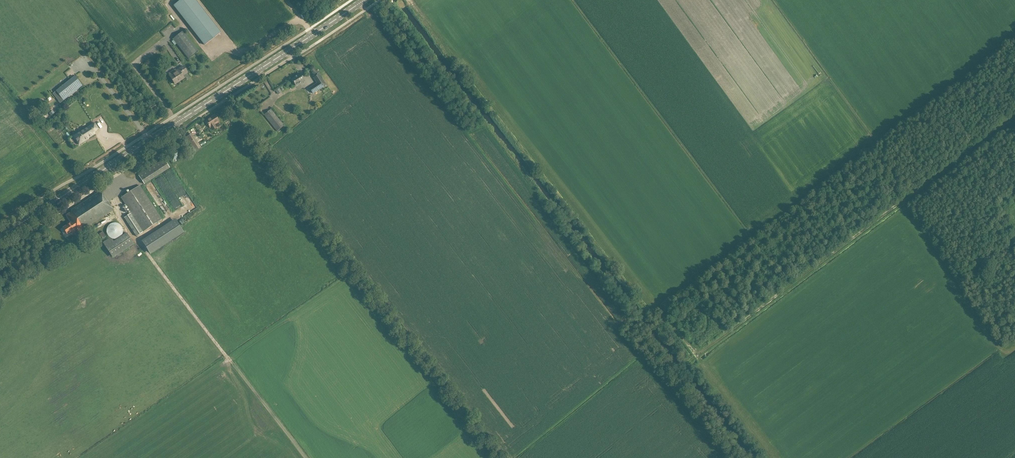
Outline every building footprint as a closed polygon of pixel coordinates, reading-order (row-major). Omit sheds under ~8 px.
[(220,33),(195,0),(181,0),(174,6),(205,45),(220,33)] [(174,39),(189,58),(198,50),(184,31),(174,39)] [(187,72),(185,68),(183,66),(169,76),(175,84),(184,78),(182,76),(187,72)] [(300,74),(291,79),(296,86),(299,84),(300,84),(305,81),(300,74)] [(325,85),(319,74),(314,77),(317,83),(310,88),(313,93),(325,85)] [(56,91),(64,100),(82,86),(76,78),(77,77),(76,76),(75,76),(56,91)] [(158,107),(155,103),(155,102),(149,106),(152,111),(158,107)] [(284,126),(272,110),(265,116),(277,131),(284,126)] [(215,115),(206,121),(210,127),(212,131),(217,128),(215,125),(219,122),(215,115)] [(75,140),(76,139),(79,145),(86,140),(95,134),(94,132),(99,129),(95,123),(80,133),(79,132),(73,136),(75,140)] [(200,147),(192,134),(186,138),(194,151),(200,147)] [(162,219),(142,189),(140,185),(121,197),(131,213),(124,218),(136,236),(162,219)] [(71,210),(72,212),(83,229),(113,209),(101,191),(71,210)] [(63,228),(67,234),(75,229),(77,233),(83,229),(72,212),(66,215),(71,223),(63,228)] [(176,219),(141,239),(150,253),(184,233),(176,219)] [(110,238),(112,239),(114,239),(117,239),(120,237),(121,236),(123,233),(123,230),(122,227),(120,225),(118,224),(115,223),(113,223),(111,224),(109,226),(107,228),(107,230),(107,233),(107,235),(109,237),(110,238)] [(80,234),(83,239),(88,235),(85,230),(80,234)]
